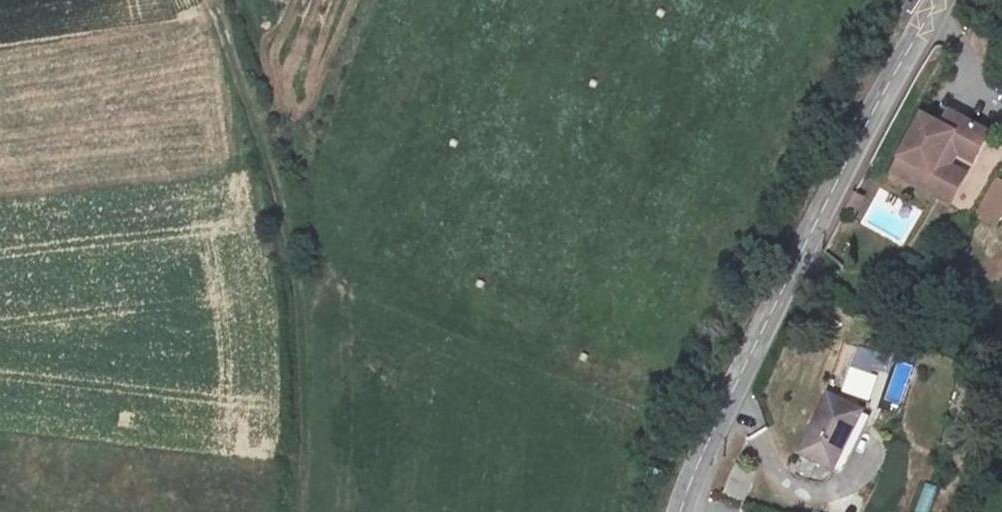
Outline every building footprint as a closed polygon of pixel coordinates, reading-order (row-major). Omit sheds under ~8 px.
[(953,127),(961,133),(977,143),(993,115),(954,94),(945,107),(929,98),(897,151),(937,173),(953,146),(943,141),(953,127)] [(953,146),(961,133),(953,127),(943,141),(953,146)] [(998,227),(1001,217),(1001,181),(987,176),(972,219),(998,227)] [(879,403),(894,409),(912,360),(898,355),(879,403)] [(853,404),(815,390),(793,449),(832,464),(853,404)] [(936,486),(922,482),(915,511),(916,511),(929,511),(936,486)]
